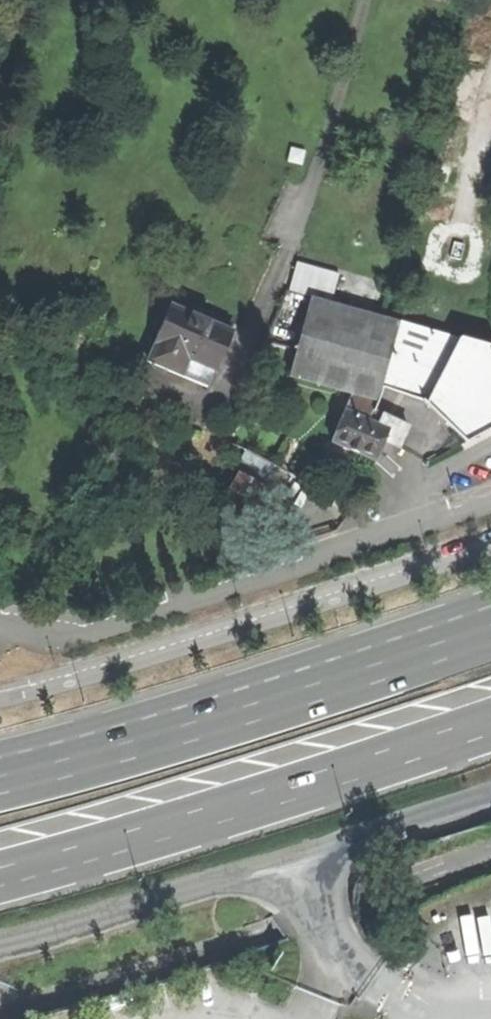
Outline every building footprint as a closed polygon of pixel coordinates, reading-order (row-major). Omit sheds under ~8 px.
[(490,431),(490,349),(343,307),(346,297),(355,300),(360,282),(350,279),(351,277),(319,268),(288,374),(355,393),(332,444),(355,454),(376,463),(381,450),(395,457),(398,449),(399,449),(407,429),(372,414),(382,390),(426,403),(444,423),(465,445),(490,431)] [(215,372),(232,333),(199,319),(170,306),(153,346),(154,347),(147,363),(206,389),(214,372),(215,372)] [(257,490),(239,480),(221,511),(229,516),(239,522),(257,490)]
